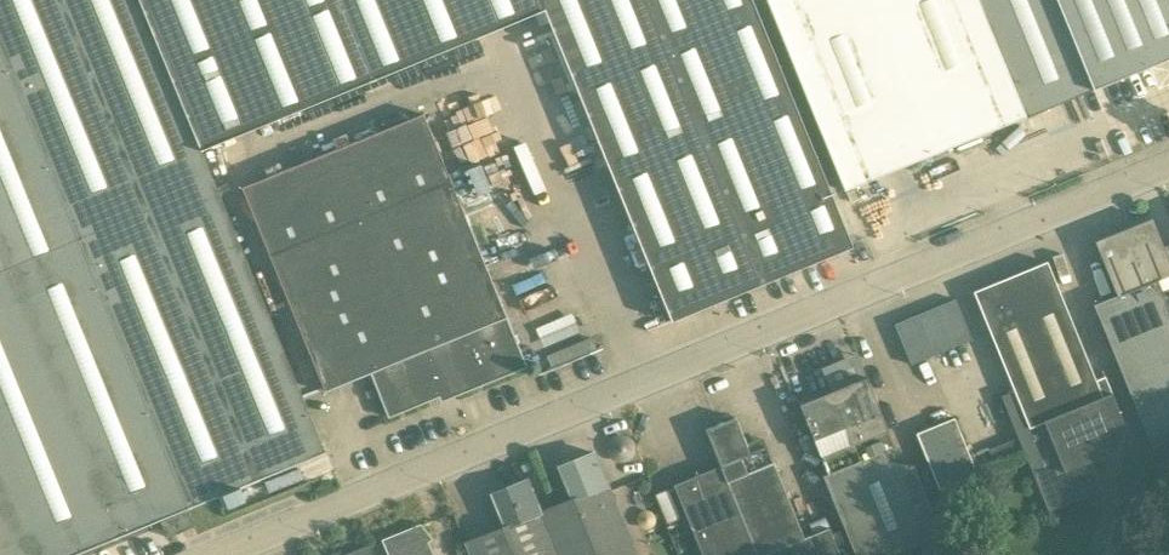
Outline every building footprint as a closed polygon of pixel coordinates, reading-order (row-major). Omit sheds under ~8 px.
[(325,453),(201,150),(545,10),(672,321),(853,247),(752,0),(0,0),(0,554),(74,554),(325,453)] [(846,193),(1025,117),(977,0),(767,0),(846,193)] [(1025,117),(1168,58),(1168,0),(977,0),(1025,117)] [(502,83),(492,87),(505,117),(515,112),(502,83)] [(325,392),(370,373),(388,418),(451,392),(453,397),(527,367),(507,318),(424,114),(242,188),(325,392)] [(477,151),(508,141),(504,129),(473,140),(477,151)] [(482,161),(452,173),(464,204),(494,192),(482,161)] [(1157,280),(1168,275),(1168,263),(1151,220),(1096,242),(1118,295),(1094,305),(1152,448),(1168,441),(1168,311),(1157,280)] [(974,292),(1014,391),(1029,429),(1045,422),(1064,470),(1092,460),(1117,451),(1126,428),(1105,377),(1096,381),(1047,262),(974,292)] [(972,340),(955,299),(895,324),(912,365),(972,340)] [(867,378),(800,405),(828,474),(823,476),(855,554),(892,554),(942,535),(913,465),(890,463),(886,451),(895,447),(867,378)] [(1029,429),(1014,391),(1002,396),(1048,510),(1104,488),(1092,460),(1064,470),(1045,422),(1029,429)] [(940,489),(978,473),(955,417),(916,433),(940,489)] [(746,444),(735,418),(706,430),(721,466),(718,467),(755,554),(840,554),(829,528),(804,538),(767,447),(763,437),(746,444)] [(616,437),(616,457),(634,457),(633,437),(616,437)] [(540,512),(557,554),(636,554),(608,486),(594,453),(560,467),(573,499),(540,512)] [(718,467),(674,485),(703,554),(755,554),(718,467)] [(540,512),(527,480),(492,495),(505,527),(465,543),(470,554),(557,554),(540,512)] [(188,511),(162,522),(167,537),(194,526),(188,511)] [(388,554),(433,554),(428,542),(432,539),(421,524),(382,540),(388,554)] [(368,546),(345,554),(372,554),(368,546)]
